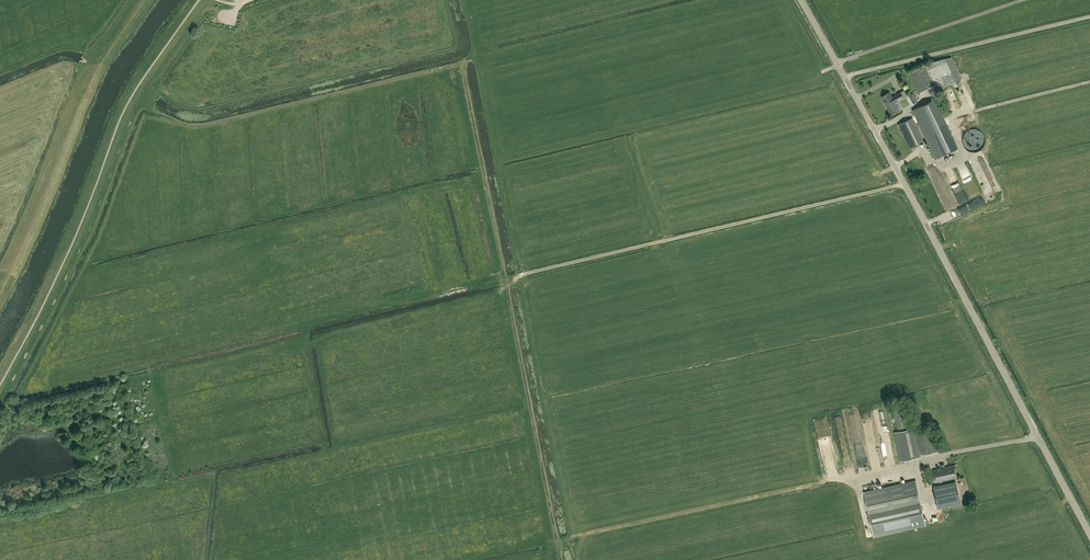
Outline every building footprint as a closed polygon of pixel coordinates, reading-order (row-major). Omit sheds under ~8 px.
[(956,81),(945,59),(935,61),(925,66),(934,86),(936,91),(956,81)] [(919,93),(934,86),(925,66),(910,73),(919,93)] [(891,114),(899,110),(896,105),(895,103),(904,99),(901,92),(892,97),(889,92),(882,96),(884,100),(883,101),(885,104),(887,108),(888,108),(891,114)] [(934,100),(933,101),(924,105),(913,110),(928,141),(936,159),(958,148),(934,100)] [(961,125),(969,122),(967,115),(959,117),(961,125)] [(913,118),(910,119),(900,124),(912,148),(925,142),(913,118)] [(972,129),(970,130),(968,130),(967,131),(965,133),(964,134),(963,136),(963,137),(962,139),(962,141),(963,143),(963,144),(964,146),(965,148),(966,149),(968,150),(969,151),(971,151),(973,152),(975,152),(976,152),(978,151),(980,150),(981,149),(982,148),(984,147),(984,145),(985,143),(985,142),(985,140),(985,138),(985,136),(984,135),(983,133),(982,132),(980,131),(979,130),(977,129),(975,129),(973,129),(972,129)] [(926,172),(930,170),(924,157),(920,159),(926,172)] [(947,176),(944,167),(937,170),(940,178),(947,176)] [(894,411),(898,432),(894,432),(900,461),(921,457),(915,428),(909,429),(904,409),(894,411)] [(839,418),(841,432),(847,431),(845,417),(839,418)] [(917,433),(921,455),(936,452),(931,429),(917,433)] [(833,431),(826,433),(830,449),(837,447),(833,431)] [(936,483),(946,481),(957,478),(954,465),(945,467),(944,463),(940,464),(941,468),(933,470),(936,483)] [(916,480),(864,492),(874,537),(926,525),(916,480)] [(957,482),(934,487),(939,509),(962,504),(957,482)]
